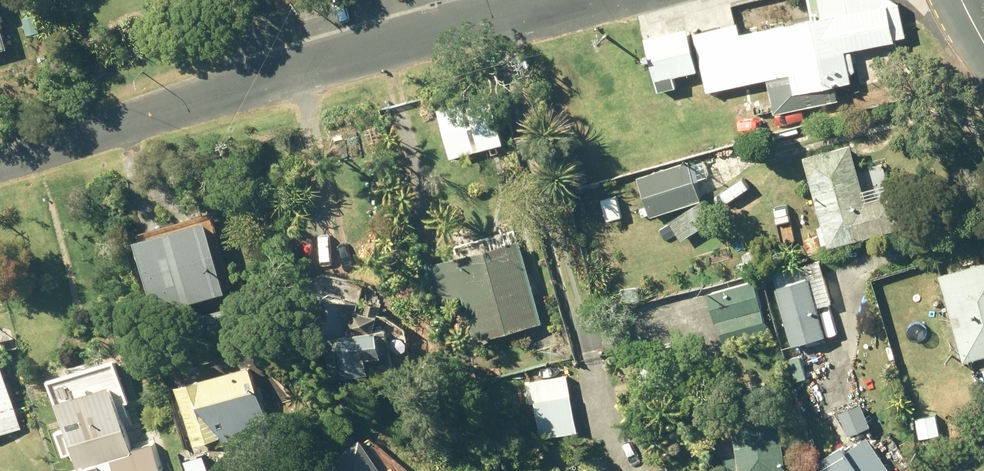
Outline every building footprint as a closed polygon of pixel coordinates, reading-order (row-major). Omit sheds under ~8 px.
[(14,48),(4,13),(8,11),(4,0),(0,0),(0,53),(14,48)] [(871,5),(870,0),(812,0),(816,16),(745,30),(742,19),(699,29),(713,90),(796,71),(799,91),(862,78),(855,47),(900,38),(892,1),(871,5)] [(650,33),(663,88),(681,84),(679,71),(703,66),(692,22),(650,33)] [(441,105),(455,157),(506,143),(493,92),(441,105)] [(833,239),(834,243),(905,224),(895,189),(871,196),(856,138),(808,152),(827,221),(822,222),(827,241),(833,239)] [(651,172),(663,210),(706,197),(693,158),(651,172)] [(571,196),(575,213),(579,213),(576,196),(571,196)] [(673,219),(685,237),(717,217),(704,199),(673,219)] [(142,233),(162,304),(234,284),(215,212),(142,233)] [(723,238),(734,252),(751,237),(740,224),(723,238)] [(807,237),(812,252),(826,248),(822,232),(807,237)] [(465,292),(478,338),(546,319),(524,238),(430,263),(440,299),(465,292)] [(748,251),(749,259),(765,257),(763,249),(748,251)] [(795,344),(829,334),(821,305),(834,302),(822,258),(775,271),(795,344)] [(967,361),(983,357),(983,261),(942,272),(967,361)] [(336,334),(337,371),(374,369),(373,365),(396,363),(395,321),(382,322),(385,307),(364,301),(366,294),(318,281),(307,329),(336,334)] [(721,322),(727,343),(772,330),(757,281),(710,295),(719,322),(721,322)] [(24,426),(2,332),(0,332),(0,432),(24,426)] [(933,345),(928,354),(939,361),(945,351),(933,345)] [(181,378),(197,442),(233,432),(228,414),(272,401),(259,356),(181,378)] [(99,470),(118,470),(125,469),(122,459),(140,454),(118,368),(60,387),(84,470),(98,466),(99,470)] [(526,379),(530,401),(575,394),(571,372),(526,379)] [(843,412),(851,433),(873,425),(865,404),(843,412)] [(729,470),(791,470),(784,410),(736,415),(741,453),(728,454),(729,470)] [(366,433),(320,463),(327,470),(392,470),(366,433)] [(874,434),(854,447),(851,442),(825,460),(829,465),(825,467),(828,470),(899,470),(874,434)] [(193,470),(219,470),(210,439),(186,446),(193,470)]
